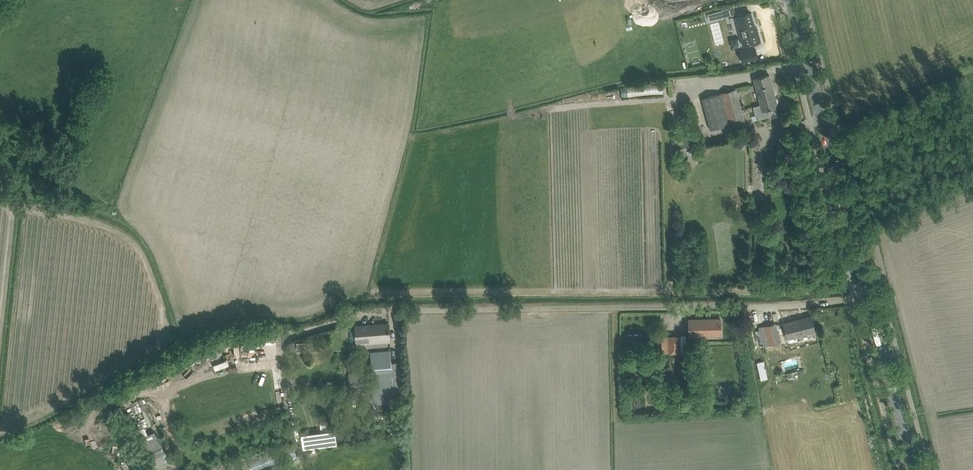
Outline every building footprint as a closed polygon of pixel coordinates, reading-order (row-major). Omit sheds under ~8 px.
[(712,11),(725,9),(723,1),(710,3),(712,11)] [(741,15),(735,16),(738,25),(743,45),(746,45),(751,43),(760,41),(758,32),(756,32),(751,12),(741,15)] [(755,47),(739,51),(742,61),(758,57),(755,47)] [(771,115),(769,108),(778,106),(769,74),(753,79),(760,104),(753,106),(756,119),(771,115)] [(736,90),(702,98),(711,130),(744,121),(736,90)] [(688,137),(679,139),(682,148),(690,145),(689,143),(688,137)] [(783,322),(788,338),(815,331),(811,315),(783,322)] [(689,336),(721,335),(720,318),(688,319),(689,336)] [(389,323),(355,326),(357,348),(365,348),(364,340),(373,339),(373,343),(390,342),(389,323)] [(764,347),(780,342),(775,323),(759,327),(760,330),(755,331),(758,343),(763,342),(764,347)] [(224,342),(235,338),(233,332),(221,337),(224,342)] [(668,336),(668,352),(680,352),(680,336),(668,336)] [(305,350),(305,342),(297,342),(297,350),(305,350)] [(389,408),(389,402),(406,400),(404,369),(392,370),(391,351),(371,353),(377,409),(389,408)] [(158,419),(141,426),(149,445),(166,439),(158,419)] [(287,446),(298,444),(296,434),(286,435),(287,446)] [(279,457),(273,441),(264,445),(269,460),(279,457)] [(143,461),(138,464),(141,469),(148,469),(143,461)]
